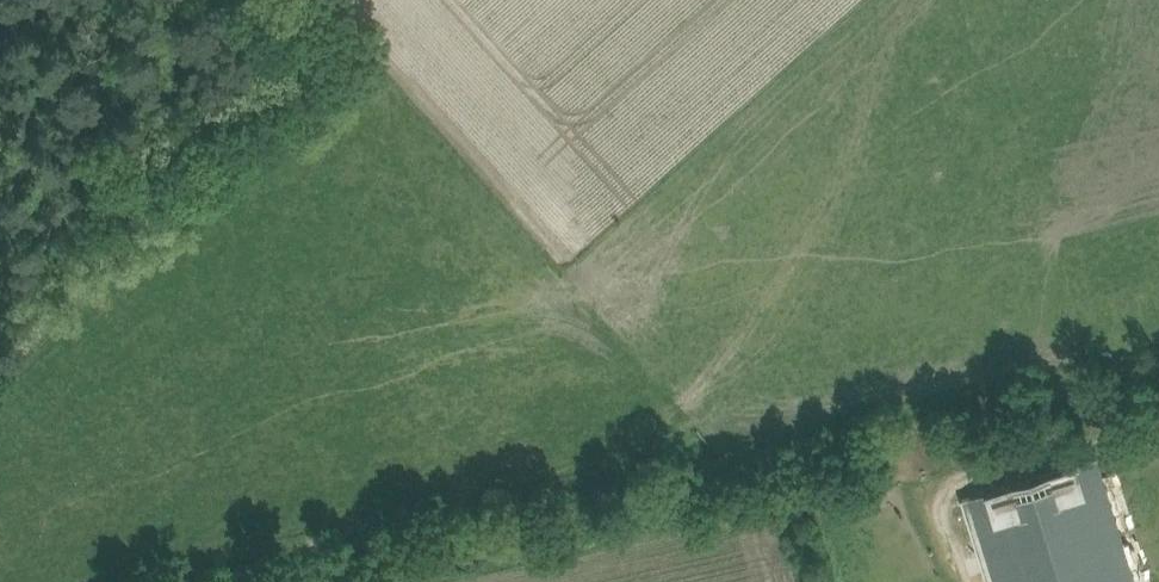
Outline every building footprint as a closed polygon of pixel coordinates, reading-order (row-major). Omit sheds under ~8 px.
[(1136,559),(1130,541),(1125,543),(1122,533),(1123,533),(1122,532),(1121,532),(1117,519),(1118,519),(1118,517),(1117,518),(1113,505),(1114,505),(1113,503),(1112,504),(1108,488),(1108,486),(1107,486),(1101,467),(1102,467),(1102,465),(1101,466),(1098,456),(962,498),(988,581),(1137,581),(1135,575),(1136,575),(1135,573),(1134,574),(1130,561),(1136,559)]
